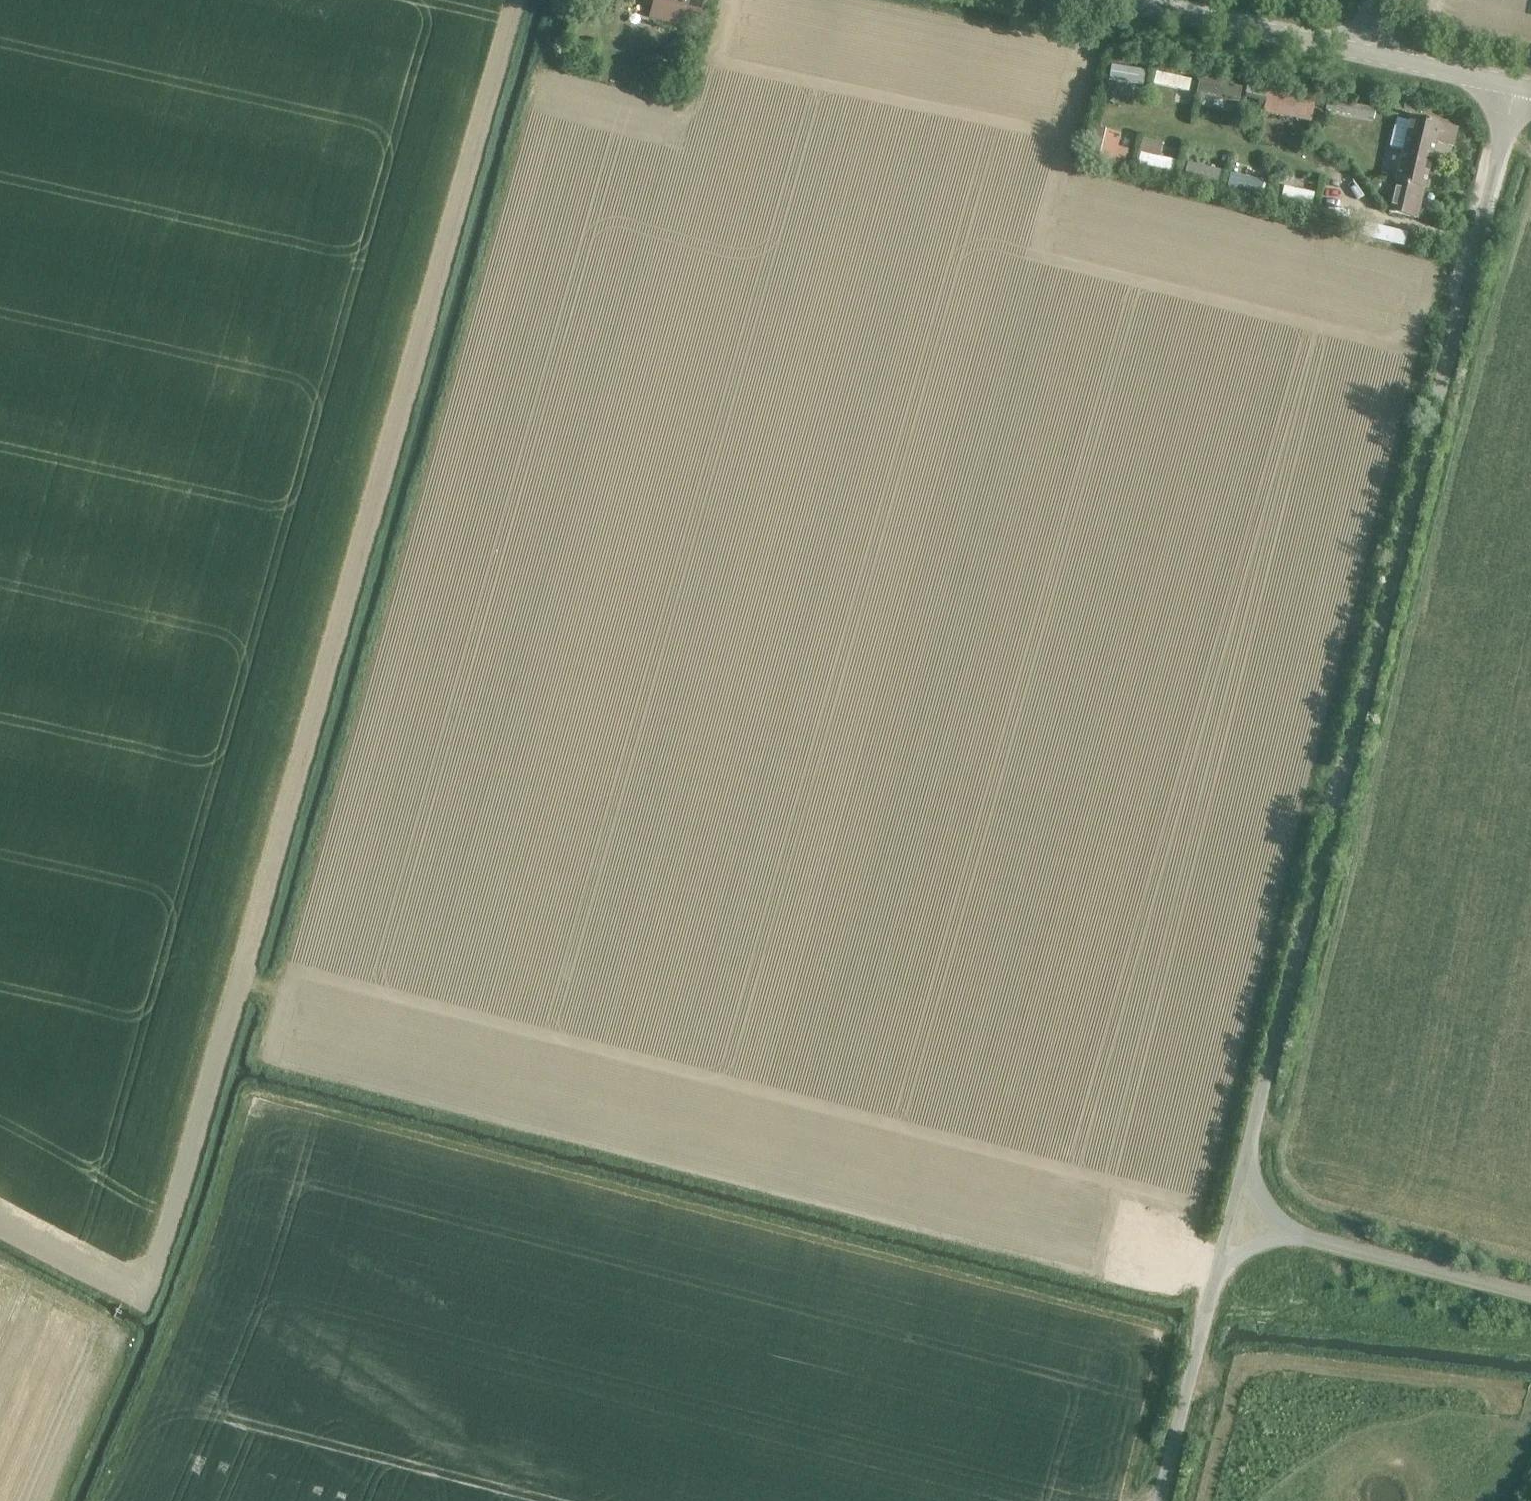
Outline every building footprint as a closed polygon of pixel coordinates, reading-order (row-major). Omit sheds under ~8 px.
[(701,0),(657,0),(653,14),(677,21),(680,7),(698,12),(701,0)] [(1188,109),(1194,84),(1168,78),(1166,90),(1175,91),(1172,106),(1188,109)] [(1237,105),(1240,90),(1199,82),(1196,97),(1237,105)] [(1245,94),(1265,98),(1262,115),(1310,125),(1315,98),(1267,88),(1267,86),(1247,83),(1245,94)] [(1403,108),(1410,110),(1412,101),(1405,99),(1402,98),(1401,104),(1404,105),(1403,108)] [(1456,128),(1410,117),(1397,114),(1389,147),(1402,151),(1395,181),(1424,188),(1435,142),(1452,146),(1456,128)] [(1087,155),(1086,159),(1085,163),(1122,172),(1127,153),(1115,150),(1118,134),(1098,129),(1100,124),(1094,123),(1087,155)] [(1229,176),(1226,189),(1261,196),(1266,171),(1250,168),(1248,179),(1229,176)] [(1278,187),(1275,200),(1310,208),(1315,182),(1299,179),(1297,191),(1278,187)] [(1417,219),(1424,188),(1395,181),(1388,212),(1417,219)] [(1361,237),(1403,246),(1406,233),(1364,224),(1361,237)]
